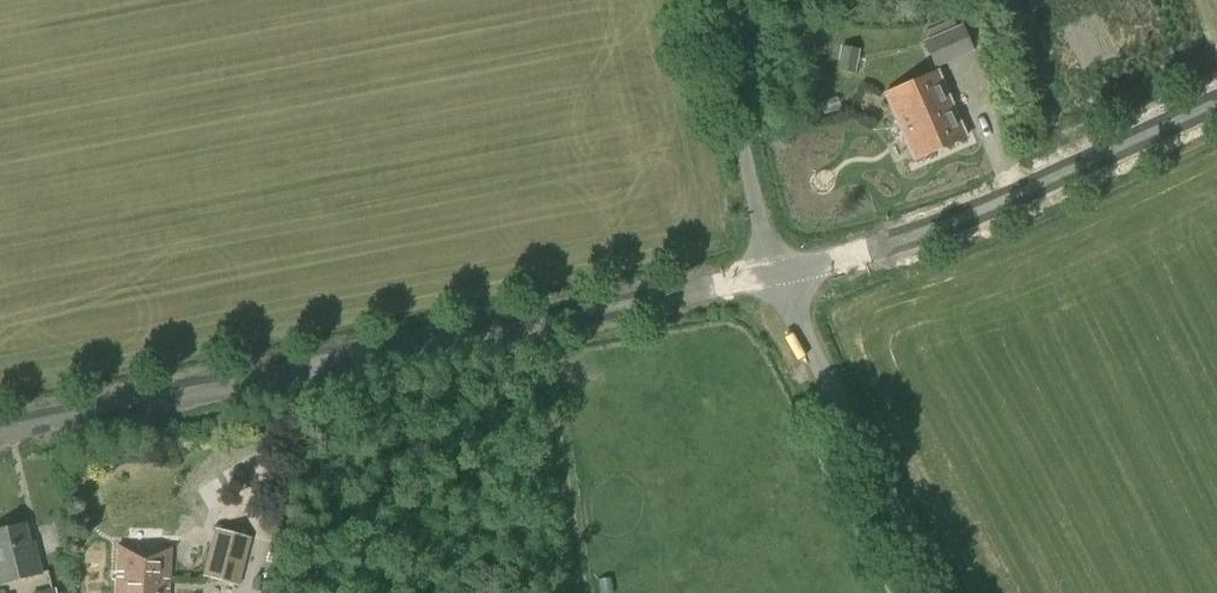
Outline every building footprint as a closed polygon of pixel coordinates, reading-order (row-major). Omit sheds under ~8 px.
[(944,33),(955,59),(974,51),(963,24),(944,33)] [(803,44),(819,43),(819,30),(802,30),(803,44)] [(935,68),(955,59),(944,33),(923,42),(935,68)] [(855,73),(859,49),(841,46),(836,70),(855,73)] [(915,160),(967,137),(937,70),(885,92),(915,160)] [(25,523),(0,529),(0,576),(2,583),(41,574),(36,552),(32,553),(25,523)] [(239,586),(252,538),(215,527),(202,575),(239,586)] [(172,547),(119,544),(116,592),(169,592),(172,547)]
